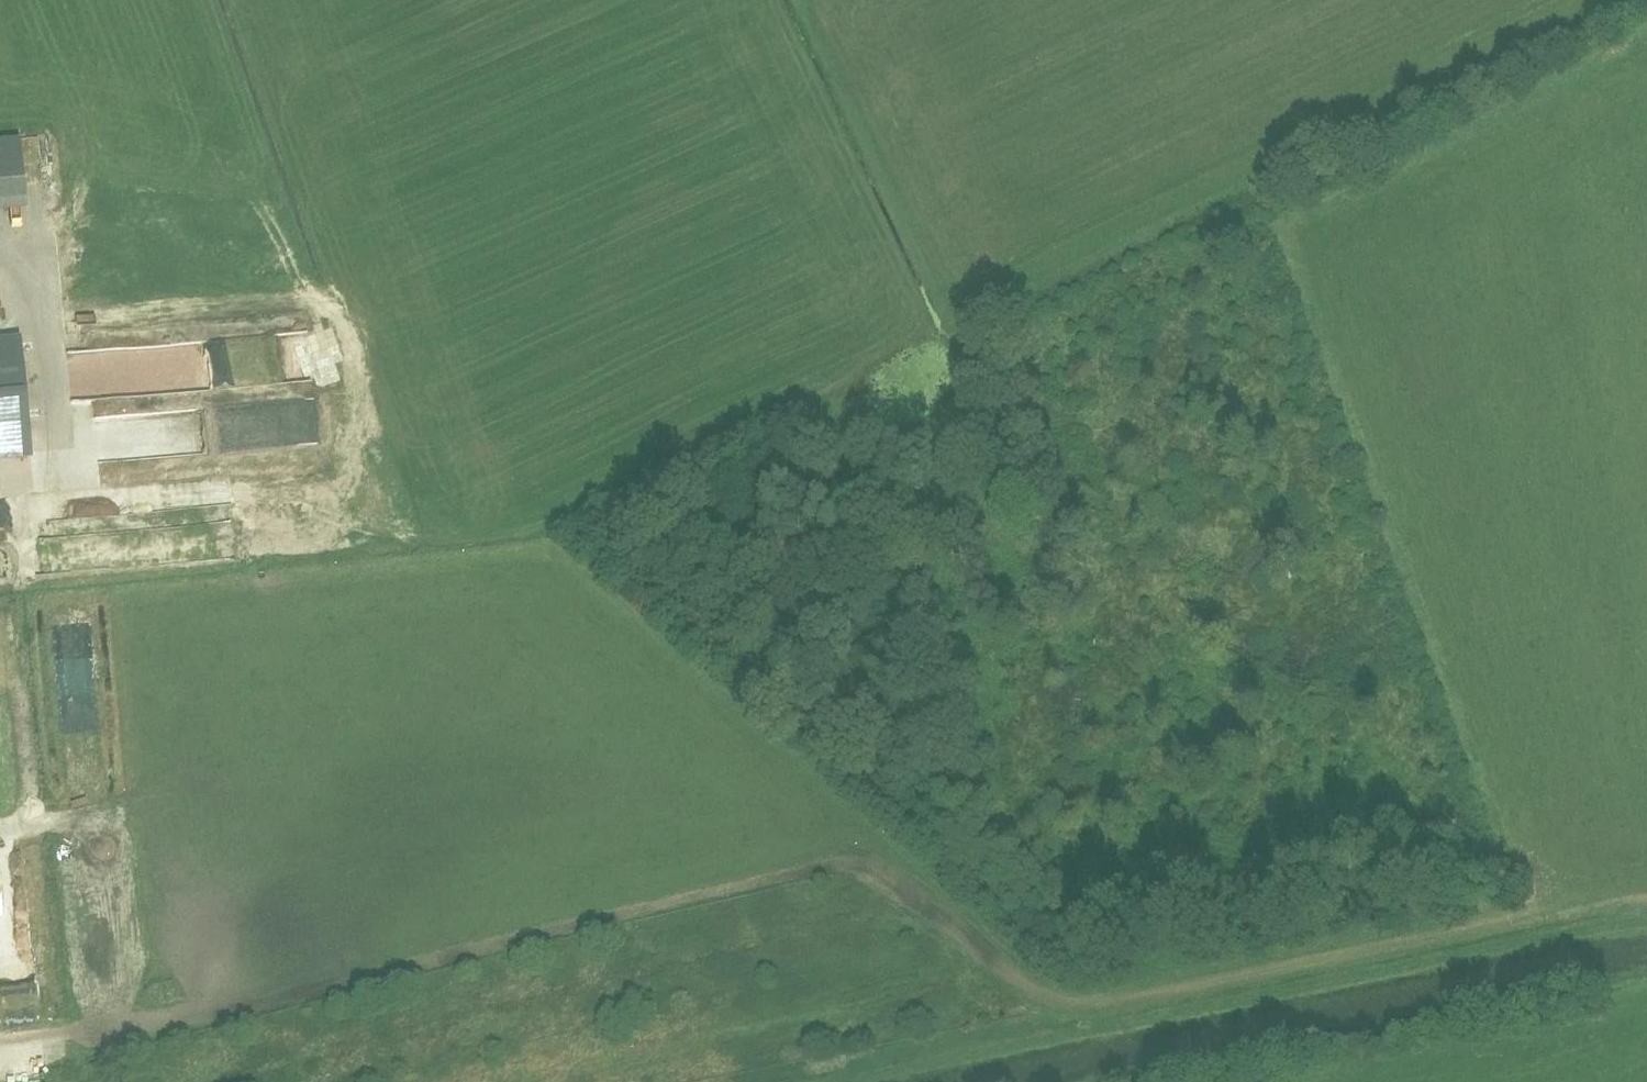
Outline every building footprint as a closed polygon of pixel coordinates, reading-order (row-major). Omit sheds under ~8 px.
[(26,207),(19,140),(0,142),(0,209),(26,207)] [(31,451),(21,343),(0,344),(0,454),(31,451)] [(90,387),(181,381),(179,344),(97,349),(99,380),(90,380),(90,387)]
